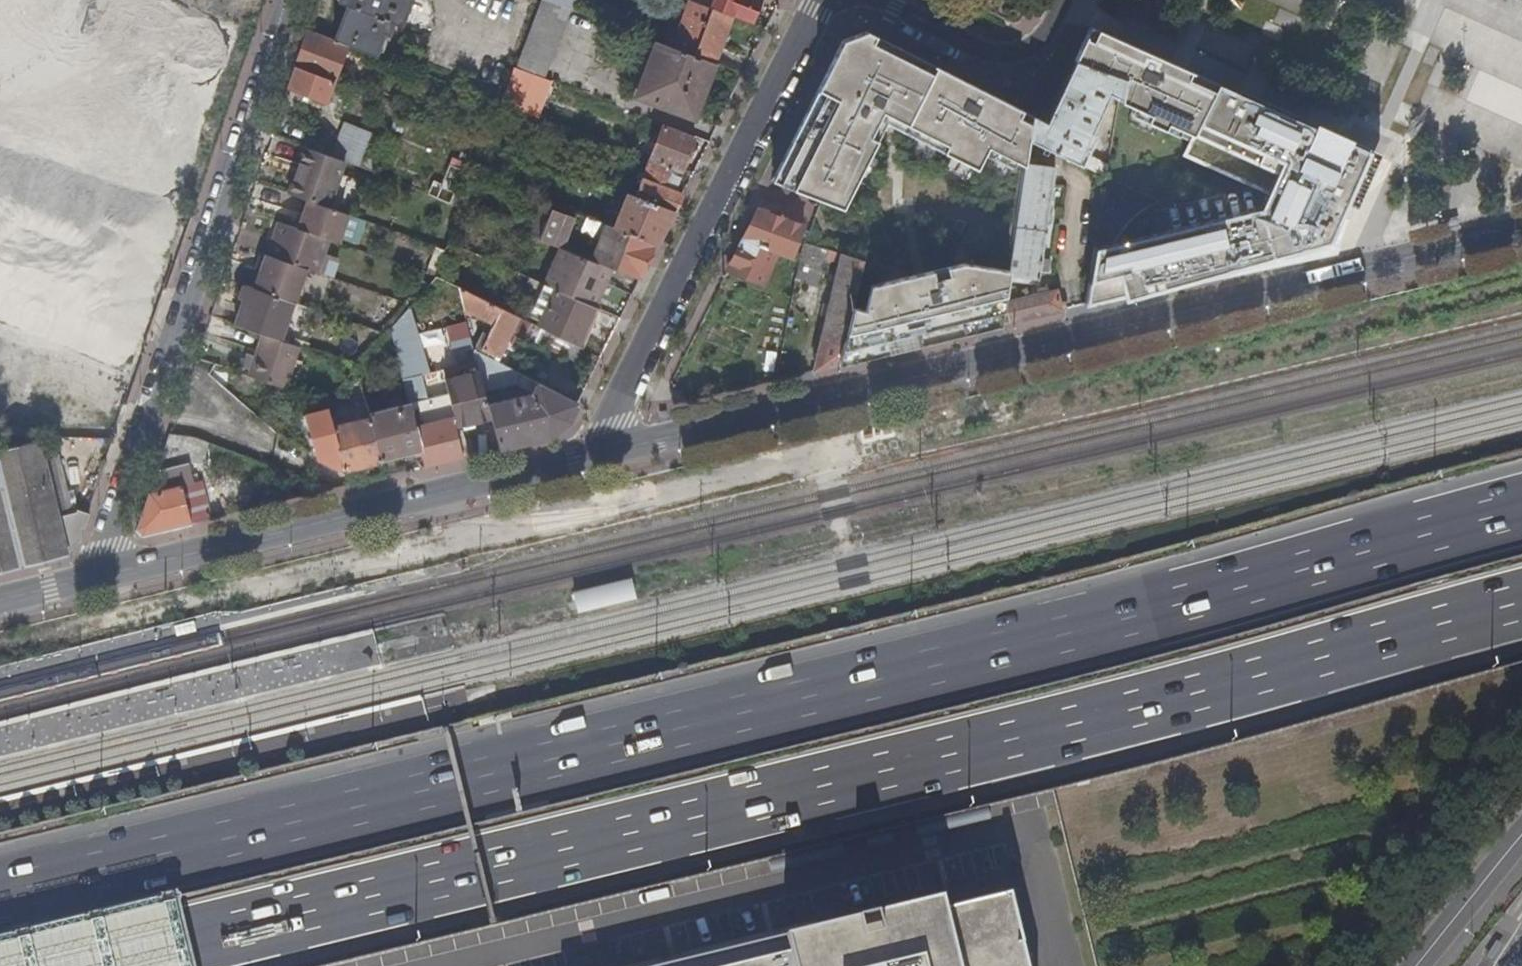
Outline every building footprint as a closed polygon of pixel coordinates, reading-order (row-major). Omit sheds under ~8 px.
[(402,25),(411,0),(339,0),(339,2),(402,25)] [(541,77),(568,7),(548,0),(540,0),(515,68),(526,72),(541,77)] [(714,62),(732,14),(695,0),(689,0),(671,46),(714,62)] [(732,14),(750,21),(758,0),(695,0),(732,14)] [(348,46),(375,56),(384,35),(389,36),(393,24),(401,27),(402,25),(339,2),(338,3),(346,7),(333,40),(348,46)] [(1089,26),(1074,59),(1124,77),(1121,98),(1120,100),(1280,182),(1266,207),(1093,248),(1084,303),(1335,241),(1373,153),(1089,26)] [(295,66),(334,81),(348,46),(333,40),(308,31),(295,66)] [(842,39),(771,179),(842,206),(886,121),(975,166),(990,145),(1025,163),(1026,157),(1029,139),(1033,115),(864,32),(842,39)] [(671,46),(655,40),(635,95),(694,117),(714,62),(671,46)] [(1108,92),(1121,98),(1124,77),(1074,59),(1045,120),(1033,115),(1029,139),(1080,163),(1094,133),(1090,130),(1108,92)] [(338,91),(341,84),(334,81),(295,66),(288,88),(326,102),(332,89),(338,91)] [(514,67),(502,103),(513,107),(519,91),(526,72),(515,68),(514,67)] [(513,107),(517,109),(524,92),(519,91),(513,107)] [(20,123),(1,114),(0,117),(0,176),(3,169),(0,168),(20,123)] [(393,117),(389,129),(401,133),(405,121),(393,117)] [(342,121),(370,132),(370,131),(343,120),(342,121)] [(361,154),(370,132),(342,121),(331,150),(314,144),(313,148),(344,161),(356,166),(361,154)] [(663,123),(649,159),(680,170),(694,135),(663,123)] [(329,204),(344,161),(303,147),(298,163),(304,164),(299,180),(293,178),(289,191),(329,204)] [(467,162),(470,154),(455,149),(452,157),(467,162)] [(361,154),(356,166),(373,172),(377,161),(361,154)] [(464,170),(467,162),(452,157),(447,155),(445,162),(450,164),(464,170)] [(1037,158),(1026,157),(1025,163),(1021,190),(1009,270),(1008,275),(1038,278),(1055,167),(1036,164),(1037,158)] [(649,159),(636,195),(674,210),(682,194),(673,190),(680,170),(649,159)] [(436,197),(450,164),(445,162),(442,161),(434,179),(431,178),(425,193),(436,197)] [(298,163),(293,178),(299,180),(304,164),(298,163)] [(456,189),(464,170),(450,164),(436,197),(451,203),(456,189)] [(467,193),(456,189),(451,203),(461,207),(467,193)] [(329,204),(289,191),(288,193),(308,199),(328,207),(329,204)] [(636,195),(628,192),(613,227),(653,243),(657,244),(674,210),(636,195)] [(328,207),(308,199),(298,227),(330,238),(339,242),(349,214),(328,207)] [(537,206),(526,233),(539,238),(551,212),(537,206)] [(539,238),(561,247),(574,217),(552,208),(551,212),(539,238)] [(802,228),(756,211),(725,273),(761,286),(776,251),(792,257),(802,228)] [(598,221),(586,217),(584,222),(596,227),(598,221)] [(298,227),(280,220),(268,254),(307,267),(319,271),(330,238),(298,227)] [(598,221),(596,227),(604,230),(592,259),(611,266),(639,277),(648,254),(651,253),(655,246),(653,243),(613,227),(598,221)] [(819,258),(822,248),(803,243),(801,242),(794,281),(821,286),(826,259),(819,258)] [(611,266),(592,259),(561,247),(544,284),(548,286),(592,305),(611,266)] [(811,371),(838,364),(851,307),(863,260),(822,248),(819,258),(826,259),(837,262),(811,371)] [(266,253),(254,287),(295,301),(307,267),(268,254),(266,253)] [(862,311),(851,307),(838,364),(1000,324),(1005,300),(1008,275),(1009,270),(962,263),(868,284),(862,311)] [(413,303),(430,285),(415,275),(407,301),(413,303)] [(236,324),(263,333),(293,344),(295,338),(300,340),(312,307),(295,301),(254,287),(245,284),(240,298),(245,300),(236,324)] [(1010,322),(1063,309),(1057,287),(1048,289),(1047,285),(1038,287),(1039,292),(1005,300),(1010,322)] [(601,309),(592,305),(548,286),(535,312),(545,316),(539,327),(576,345),(588,324),(592,326),(601,309)] [(519,317),(459,287),(464,308),(494,323),(491,327),(481,348),(499,357),(519,317)] [(391,329),(409,403),(411,410),(428,406),(436,406),(450,403),(445,384),(426,389),(422,373),(425,372),(409,308),(391,329)] [(494,323),(464,308),(466,315),(491,327),(494,323)] [(452,356),(472,348),(462,321),(442,329),(452,356)] [(576,345),(581,348),(592,326),(588,324),(576,345)] [(480,327),(476,337),(479,341),(485,330),(480,327)] [(263,333),(248,374),(284,387),(299,346),(293,344),(263,333)] [(451,409),(454,422),(490,413),(488,402),(479,367),(443,376),(445,384),(450,403),(451,409)] [(490,413),(499,447),(549,435),(568,420),(578,402),(518,372),(513,383),(531,393),(488,402),(490,413)] [(372,417),(382,460),(421,451),(411,410),(409,403),(371,412),(372,417)] [(421,451),(424,465),(463,456),(454,422),(451,409),(444,410),(445,417),(431,420),(428,406),(411,410),(421,451)] [(343,469),(382,460),(372,417),(340,424),(338,417),(331,418),(329,408),(308,412),(319,456),(343,469)] [(169,435),(162,454),(176,456),(172,465),(189,461),(189,462),(202,462),(201,440),(198,439),(169,435)] [(86,559),(77,514),(68,515),(57,456),(43,459),(41,447),(0,455),(0,575),(86,559)] [(176,456),(162,454),(137,528),(142,534),(192,522),(182,485),(194,482),(189,462),(189,461),(172,465),(176,456)] [(182,485),(192,522),(209,517),(205,499),(199,500),(194,482),(182,485)] [(633,579),(574,593),(579,614),(638,600),(633,579)] [(218,701),(378,668),(372,637),(210,670),(215,698),(217,698),(218,701)] [(660,965),(1026,965),(1008,893),(822,940),(818,927),(660,965)]
